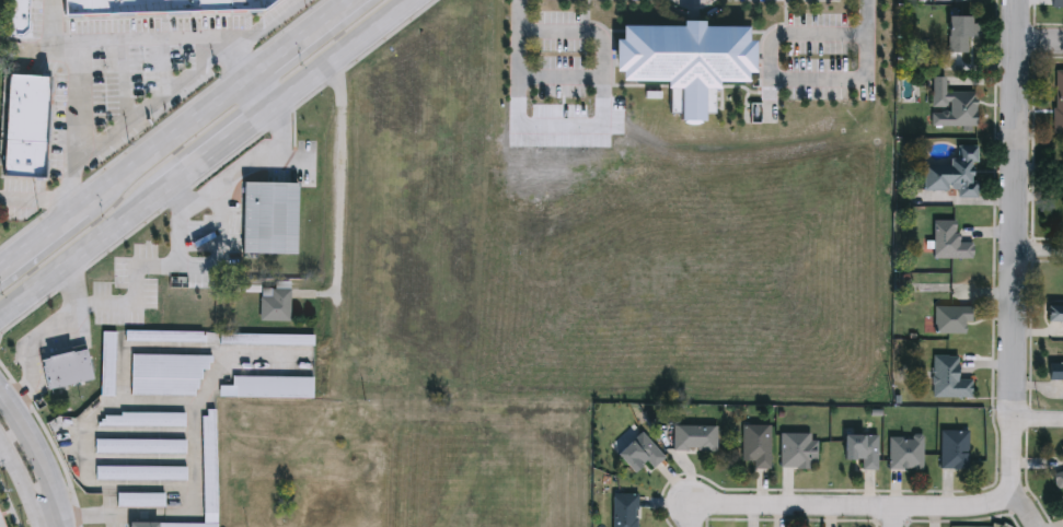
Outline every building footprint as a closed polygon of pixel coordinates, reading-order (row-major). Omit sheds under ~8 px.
[(9,38),(8,0),(27,0),(27,38),(9,38)] [(61,22),(61,0),(281,0),(253,17),(61,22)] [(968,17),(968,54),(945,54),(945,17),(968,17)] [(686,27),(686,22),(708,22),(707,27),(751,27),(751,42),(759,42),(759,72),(751,72),(751,82),(723,82),(723,89),(717,89),(716,114),(709,114),(709,121),(685,121),(685,114),(673,114),(673,89),(671,89),(671,82),(625,82),(626,71),(619,71),(619,40),(625,40),(626,27),(686,27)] [(1052,70),(1062,70),(1062,134),(1053,134),(1052,70)] [(0,178),(4,75),(48,78),(45,180),(0,178)] [(974,127),(931,127),(931,78),(945,78),(945,92),(974,92),(974,127)] [(955,191),(923,191),(923,165),(948,166),(948,161),(957,161),(957,147),(975,147),(975,198),(955,198),(955,191)] [(241,256),(241,184),(294,184),(294,256),(241,256)] [(932,259),(932,221),(956,221),(956,244),(971,244),(971,259),(932,259)] [(258,321),(258,290),(273,290),(273,283),(289,283),(289,321),(258,321)] [(1045,305),(1062,306),(1062,323),(1044,323),(1045,305)] [(932,335),(932,307),(968,307),(968,323),(963,323),(963,335),(932,335)] [(114,397),(100,397),(100,332),(114,332),(114,397)] [(222,336),(311,336),(311,347),(222,347),(222,336)] [(42,393),(34,360),(84,348),(92,380),(42,393)] [(209,356),(209,371),(197,371),(197,397),(129,396),(129,356),(209,356)] [(931,398),(931,356),(957,356),(957,380),(970,380),(970,398),(931,398)] [(1047,363),(1062,363),(1062,381),(1047,380),(1047,363)] [(311,399),(232,399),(232,378),(311,378),(311,399)] [(215,411),(215,515),(201,515),(201,411),(215,411)] [(183,414),(183,428),(102,428),(102,414),(183,414)] [(751,469),(751,461),(740,461),(740,425),(770,425),(770,469),(751,469)] [(715,426),(715,452),(671,452),(671,426),(715,426)] [(631,473),(613,456),(638,432),(663,458),(651,470),(644,461),(631,473)] [(938,469),(938,432),(966,432),(966,469),(938,469)] [(778,434),(816,434),(816,468),(778,468),(778,434)] [(841,435),(876,436),(876,470),(859,470),(859,459),(841,459),(841,435)] [(922,436),(922,470),(887,470),(887,436),(922,436)] [(184,441),(184,455),(93,455),(93,441),(184,441)] [(94,467),(184,467),(184,481),(94,481),(94,467)] [(1052,475),(1062,473),(1062,487),(1054,489),(1052,475)] [(115,508),(115,494),(162,494),(162,508),(115,508)] [(637,494),(637,526),(611,526),(611,494),(637,494)]
